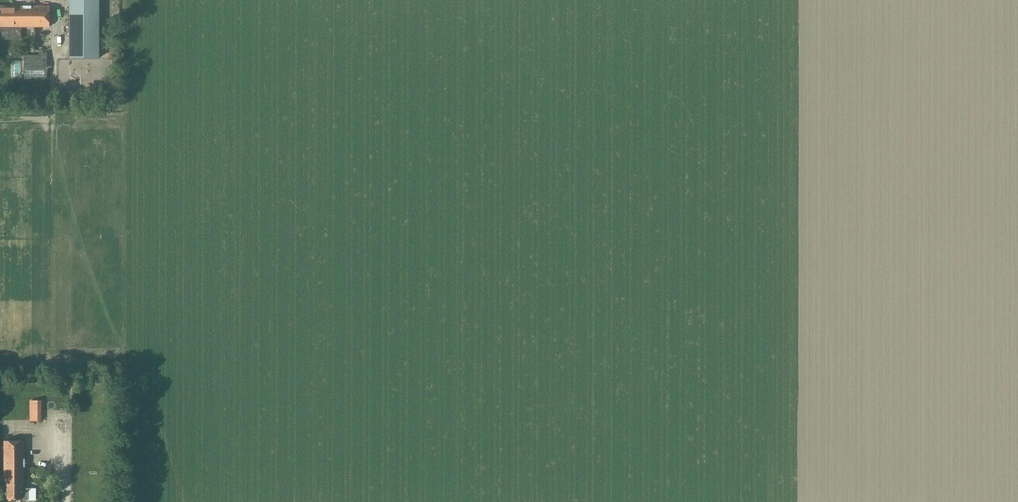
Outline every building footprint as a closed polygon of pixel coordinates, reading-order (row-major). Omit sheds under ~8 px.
[(99,0),(69,0),(69,58),(98,58),(99,0)] [(49,6),(0,6),(0,26),(49,26),(49,6)] [(30,421),(41,421),(41,400),(30,400),(30,421)] [(28,488),(24,488),(24,440),(4,440),(4,485),(7,485),(7,499),(16,499),(28,499),(28,488)]
